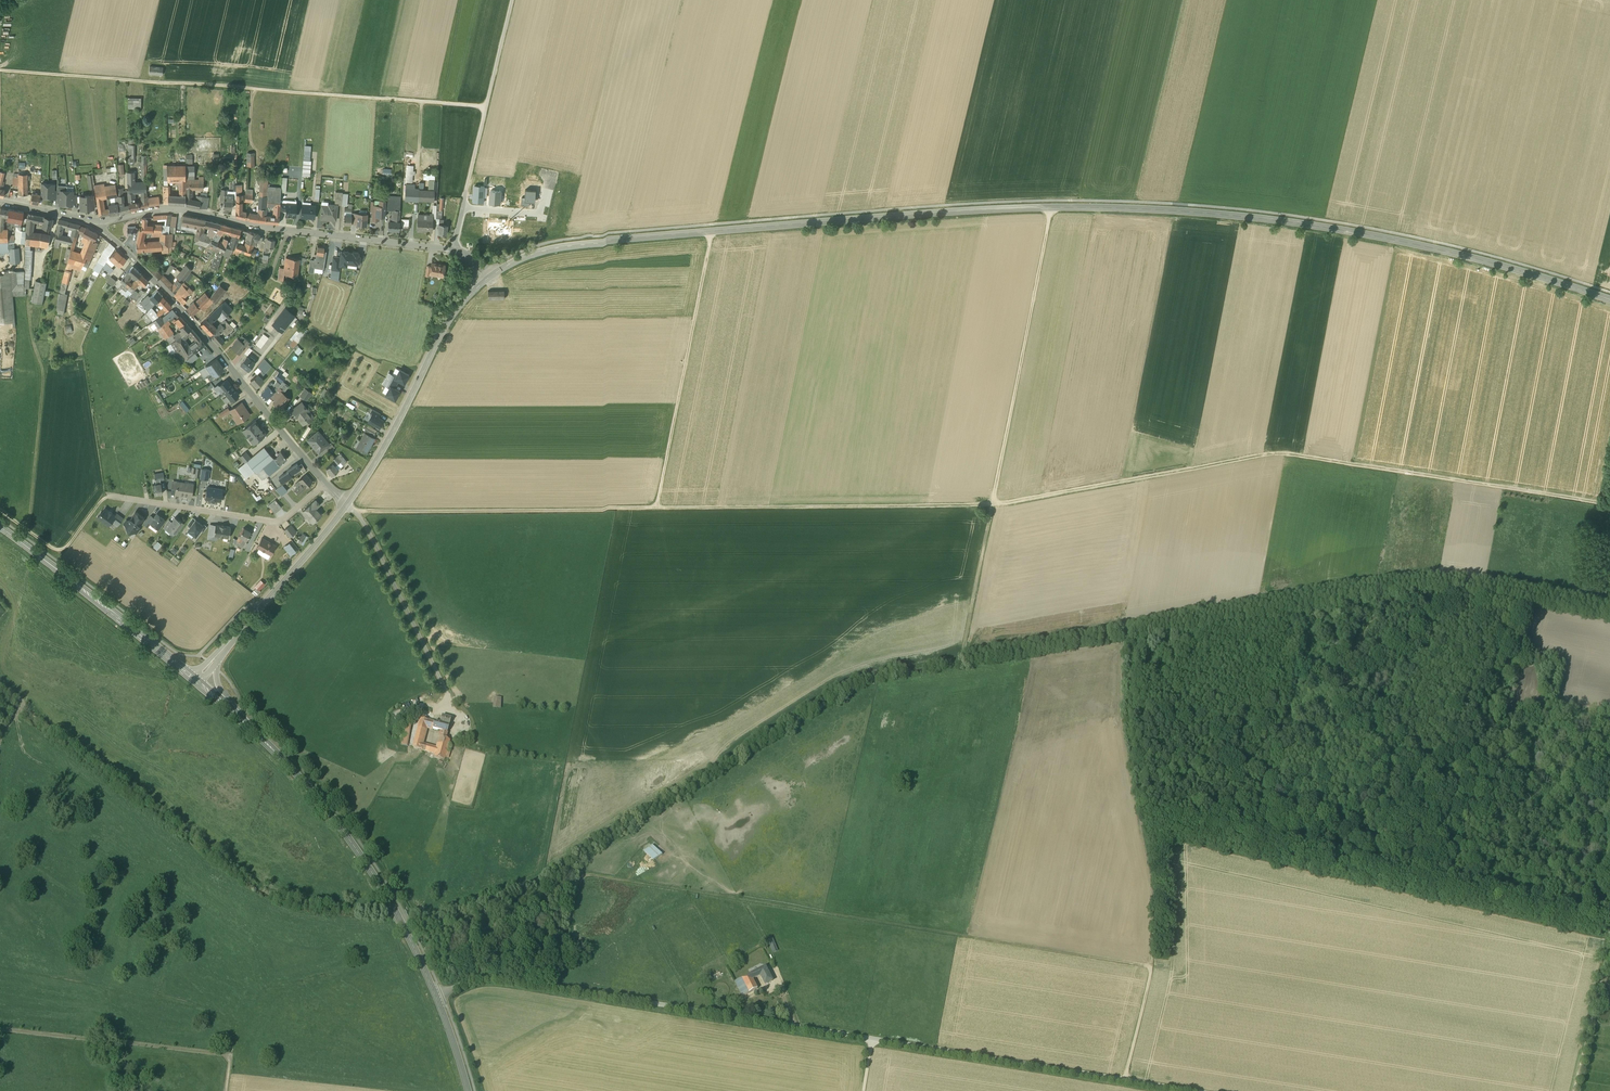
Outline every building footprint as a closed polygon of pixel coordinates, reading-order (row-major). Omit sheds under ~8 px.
[(149,67),(148,75),(162,75),(163,68),(149,67)] [(128,109),(142,110),(142,98),(128,99),(128,109)] [(309,159),(303,159),(302,170),(310,170),(311,159),(309,159)] [(177,167),(177,164),(167,164),(167,165),(167,177),(167,178),(180,178),(180,177),(181,177),(181,178),(185,178),(185,164),(179,164),(179,167),(177,167)] [(194,178),(194,164),(192,164),(186,164),(185,164),(185,178),(186,177),(190,178),(194,178)] [(265,168),(264,175),(259,175),(259,179),(261,179),(259,194),(267,195),(268,185),(268,180),(269,173),(269,169),(265,168)] [(415,170),(406,169),(406,180),(410,180),(410,177),(412,177),(412,173),(415,173),(415,170)] [(134,181),(134,170),(127,170),(128,191),(134,191),(143,190),(143,181),(134,181)] [(27,173),(19,173),(18,185),(18,193),(28,194),(28,188),(27,181),(27,173)] [(203,177),(199,177),(199,178),(195,178),(195,184),(195,188),(198,188),(200,188),(202,188),(203,188),(203,177)] [(434,178),(429,178),(428,189),(433,189),(437,189),(438,179),(434,179),(434,178)] [(115,183),(104,185),(105,188),(106,193),(106,195),(106,196),(114,195),(117,194),(117,191),(115,183)] [(473,200),(484,201),(484,195),(485,185),(485,184),(475,183),(473,200)] [(281,187),(272,186),(271,195),(270,204),(274,205),(274,196),(280,196),(281,190),(281,187)] [(414,187),(405,186),(404,198),(418,198),(418,188),(419,187),(418,187),(414,187)] [(253,188),(245,187),(245,193),(243,193),(243,200),(251,201),(253,188)] [(525,195),(525,199),(530,199),(536,200),(536,188),(526,187),(525,195)] [(105,188),(95,190),(96,198),(102,197),(105,196),(106,196),(106,195),(106,193),(105,188)] [(422,189),(418,188),(418,196),(433,197),(433,189),(428,189),(422,189)] [(490,201),(501,202),(502,189),(490,188),(490,201)] [(180,195),(173,195),(168,195),(168,202),(185,203),(185,189),(180,189),(180,195)] [(192,189),(186,189),(186,203),(195,205),(196,199),(191,198),(192,189)] [(32,191),(32,192),(30,201),(39,203),(40,196),(41,193),(34,192),(32,191)] [(134,191),(128,191),(129,203),(129,209),(139,206),(139,202),(139,201),(134,201),(134,191)] [(232,199),(226,198),(226,196),(227,193),(224,193),(223,200),(224,200),(223,206),(231,207),(232,203),(232,202),(232,199)] [(85,196),(80,196),(80,207),(86,207),(86,208),(91,208),(91,205),(93,205),(93,198),(92,194),(85,194),(85,196)] [(115,202),(108,203),(109,207),(104,208),(104,209),(104,214),(119,211),(118,202),(118,199),(118,195),(117,195),(117,194),(114,195),(115,202)] [(267,195),(259,194),(258,207),(266,207),(267,204),(268,195),(267,195)] [(400,195),(386,194),(385,199),(385,208),(392,208),(395,208),(399,208),(400,195)] [(159,195),(148,197),(148,204),(160,203),(159,195)] [(525,195),(522,195),(522,203),(530,204),(530,199),(525,199),(525,195)] [(124,204),(123,198),(118,199),(118,202),(119,211),(129,209),(129,203),(124,204)] [(380,199),(380,204),(374,204),(373,204),(373,209),(373,218),(378,219),(378,215),(385,215),(385,208),(385,199),(380,199)] [(242,200),(236,200),(235,215),(245,217),(246,211),(246,210),(241,209),(242,200)] [(296,202),(286,201),(286,209),(285,214),(295,215),(296,202)] [(315,203),(302,202),(301,213),(310,214),(309,216),(314,216),(315,203)] [(334,203),(328,202),(328,205),(321,204),(321,210),(320,212),(321,212),(321,215),(331,216),(330,217),(336,218),(337,203),(334,203)] [(0,207),(0,211),(0,226),(0,225),(2,225),(2,223),(3,223),(4,215),(7,216),(8,208),(0,207)] [(266,207),(258,207),(257,213),(257,219),(265,220),(266,208),(266,207)] [(273,214),(266,213),(265,220),(278,222),(279,208),(279,207),(274,207),(273,214)] [(23,211),(8,208),(7,216),(7,218),(7,222),(11,222),(11,219),(16,220),(16,221),(18,221),(18,220),(22,221),(23,211)] [(395,208),(392,208),(392,211),(393,211),(393,216),(389,216),(389,219),(388,219),(388,227),(398,228),(400,208),(399,208),(395,208)] [(348,210),(344,210),(343,222),(351,223),(352,210),(348,210)] [(39,214),(28,212),(27,223),(33,224),(33,220),(38,221),(39,214)] [(366,212),(357,212),(356,221),(356,223),(366,224),(366,212)] [(53,217),(39,214),(38,221),(41,222),(41,223),(42,224),(42,225),(51,227),(51,224),(53,224),(53,222),(52,222),(53,217)] [(202,218),(183,214),(181,223),(197,226),(196,230),(202,232),(202,231),(204,224),(201,224),(202,218)] [(147,216),(142,216),(141,229),(145,230),(152,230),(154,230),(155,225),(153,224),(146,223),(147,216)] [(401,226),(409,227),(409,216),(401,216),(401,226)] [(446,223),(443,223),(443,217),(441,217),(439,216),(439,217),(438,222),(437,226),(439,227),(438,231),(445,232),(446,223)] [(432,217),(417,217),(417,229),(431,229),(432,217)] [(220,222),(206,218),(204,224),(210,225),(209,233),(208,232),(206,234),(212,236),(216,229),(220,222)] [(79,223),(64,220),(63,224),(63,225),(73,227),(71,233),(77,234),(78,231),(79,223)] [(220,222),(216,229),(213,235),(218,238),(223,229),(224,230),(224,229),(229,231),(231,225),(220,222)] [(85,226),(79,223),(78,231),(88,236),(94,239),(98,232),(85,226)] [(134,225),(128,225),(128,224),(127,224),(127,234),(128,234),(128,233),(135,233),(136,233),(135,232),(136,231),(138,231),(138,230),(137,230),(137,228),(138,227),(136,227),(135,226),(135,224),(134,225)] [(21,226),(16,225),(14,239),(14,241),(20,241),(20,242),(25,243),(26,231),(26,230),(21,229),(21,226)] [(241,228),(231,225),(229,231),(229,232),(233,233),(229,245),(231,245),(231,246),(233,247),(234,248),(238,236),(241,228)] [(202,232),(196,230),(195,234),(195,241),(200,243),(206,245),(212,236),(206,234),(208,232),(202,231),(202,232)] [(256,232),(248,230),(246,236),(247,237),(246,241),(253,243),(256,232)] [(32,231),(26,231),(25,243),(30,243),(35,243),(35,231),(32,231)] [(40,234),(37,234),(37,232),(35,231),(35,243),(47,246),(50,234),(41,232),(40,234)] [(70,236),(61,234),(61,233),(56,232),(55,238),(60,240),(69,242),(70,236)] [(94,239),(88,236),(86,240),(96,245),(98,241),(96,240),(94,239)] [(172,237),(161,236),(161,240),(162,240),(162,246),(168,245),(171,245),(171,240),(172,237)] [(274,238),(267,236),(266,240),(265,240),(264,244),(269,245),(273,246),(274,238)] [(216,240),(211,237),(207,244),(214,248),(217,250),(218,247),(221,243),(222,242),(217,239),(216,240)] [(223,243),(221,243),(218,247),(223,250),(225,244),(227,238),(225,237),(223,243)] [(19,247),(14,247),(14,241),(14,239),(8,239),(8,241),(8,247),(10,247),(11,262),(20,262),(19,247)] [(96,245),(86,240),(84,248),(82,247),(80,252),(81,252),(78,263),(79,264),(82,265),(85,258),(89,260),(96,245)] [(142,241),(136,242),(137,250),(149,249),(148,243),(150,243),(150,240),(142,241)] [(161,240),(150,240),(150,243),(148,243),(149,249),(161,248),(162,248),(162,246),(162,240),(161,240)] [(111,242),(102,256),(104,258),(106,259),(109,256),(115,246),(111,242)] [(245,245),(241,243),(239,249),(243,251),(250,253),(250,252),(252,247),(245,245)] [(320,244),(319,244),(318,245),(317,244),(315,259),(314,266),(323,267),(326,250),(323,249),(324,246),(321,245),(320,244)] [(122,255),(116,249),(109,256),(115,262),(119,266),(126,259),(122,255)] [(347,261),(357,262),(357,260),(359,260),(359,254),(358,254),(358,250),(352,250),(352,251),(348,250),(348,249),(344,249),(344,250),(341,249),(340,256),(339,263),(346,264),(347,261)] [(76,250),(75,256),(69,254),(68,260),(73,262),(78,263),(81,252),(80,252),(76,250)] [(299,257),(286,255),(285,267),(284,273),(297,274),(299,257)] [(339,263),(340,256),(333,255),(331,268),(339,268),(339,263)] [(109,256),(106,259),(106,260),(108,263),(111,266),(115,262),(109,256)] [(73,262),(68,260),(64,274),(69,275),(69,274),(70,274),(71,270),(70,270),(73,262)] [(444,263),(431,261),(431,265),(429,272),(430,272),(442,275),(444,263)] [(111,266),(108,263),(106,264),(104,262),(102,265),(110,272),(114,268),(111,266)] [(162,273),(153,263),(148,267),(158,277),(162,273)] [(186,263),(181,270),(179,272),(176,276),(177,277),(182,280),(191,267),(186,263)] [(110,272),(102,265),(100,269),(106,275),(110,272)] [(141,272),(133,265),(127,271),(125,274),(129,278),(132,274),(136,277),(141,272)] [(24,272),(16,272),(14,269),(11,270),(12,280),(12,289),(23,289),(23,287),(24,272)] [(3,270),(3,273),(0,274),(0,281),(12,280),(11,270),(3,270)] [(132,282),(130,284),(133,288),(136,285),(141,280),(144,284),(148,279),(141,272),(136,277),(132,282)] [(165,275),(162,272),(158,277),(157,278),(163,284),(168,279),(165,275)] [(69,275),(64,274),(62,281),(60,287),(65,288),(67,283),(69,275)] [(125,274),(121,279),(125,283),(128,279),(130,278),(129,278),(125,274)] [(111,275),(106,281),(112,285),(117,279),(111,275)] [(84,288),(88,290),(93,279),(89,277),(84,288)] [(177,277),(172,282),(169,278),(168,279),(163,284),(173,293),(182,280),(177,277)] [(46,281),(35,279),(31,300),(42,303),(46,281)] [(15,321),(12,289),(12,280),(0,281),(0,323),(15,321)] [(189,286),(188,286),(182,281),(181,283),(186,288),(189,291),(190,292),(193,290),(189,286)] [(186,288),(181,283),(173,293),(180,300),(184,297),(189,291),(186,288)] [(210,296),(209,296),(213,300),(214,300),(224,286),(219,283),(210,296)] [(157,289),(149,296),(155,302),(157,300),(162,294),(157,289)] [(206,292),(195,302),(199,306),(204,302),(209,296),(210,296),(206,292)] [(229,304),(224,299),(212,311),(214,313),(211,315),(214,318),(221,311),(224,313),(220,317),(222,319),(225,315),(241,298),(240,298),(242,295),(238,292),(236,294),(238,295),(229,304)] [(172,304),(162,294),(157,300),(163,306),(166,309),(172,304)] [(155,302),(149,296),(142,303),(142,304),(148,309),(151,306),(155,302)] [(209,296),(204,302),(207,305),(213,300),(209,296)] [(194,300),(187,307),(192,313),(199,306),(195,302),(194,300)] [(157,312),(151,306),(148,309),(147,311),(153,319),(159,315),(157,312)] [(161,308),(157,312),(159,315),(163,311),(166,309),(163,306),(161,308)] [(294,314),(286,307),(283,312),(291,318),(294,314)] [(173,308),(163,316),(161,317),(162,319),(164,321),(170,316),(173,314),(176,317),(179,315),(173,308)] [(212,311),(200,322),(210,332),(215,326),(210,321),(214,318),(211,315),(214,313),(212,311)] [(291,318),(283,312),(274,323),(282,329),(288,322),(291,318)] [(179,315),(176,317),(173,314),(170,316),(173,320),(176,323),(177,322),(180,326),(186,320),(180,314),(179,315)] [(291,318),(288,322),(290,324),(296,316),(294,314),(291,318)] [(161,317),(159,315),(153,319),(149,322),(154,328),(158,325),(157,325),(163,321),(164,321),(162,319),(161,317)] [(169,327),(167,324),(173,320),(170,316),(164,321),(163,321),(157,325),(158,325),(162,332),(165,336),(172,331),(169,327)] [(234,327),(226,319),(223,323),(225,325),(222,328),(220,330),(222,331),(223,330),(226,334),(230,330),(234,327)] [(180,326),(179,326),(182,329),(181,330),(180,329),(178,331),(181,334),(182,334),(188,329),(191,326),(186,320),(180,326)] [(209,333),(214,337),(217,341),(219,344),(224,340),(218,333),(220,330),(222,328),(217,324),(215,326),(210,332),(209,333)] [(188,329),(182,334),(184,338),(191,332),(194,335),(197,339),(200,337),(196,333),(191,326),(188,329)] [(290,343),(294,346),(304,335),(298,330),(297,329),(287,341),(290,343)] [(189,345),(187,342),(184,338),(182,334),(181,334),(176,338),(175,338),(170,342),(172,346),(174,346),(176,350),(177,352),(184,360),(195,351),(190,345),(189,345)] [(242,340),(238,337),(232,345),(239,351),(245,343),(248,339),(248,338),(245,336),(242,340)] [(197,339),(190,345),(195,351),(205,343),(200,337),(197,339)] [(254,360),(246,354),(240,362),(248,368),(254,360)] [(216,356),(206,364),(203,366),(208,373),(211,371),(213,374),(219,370),(224,367),(216,356)] [(262,358),(257,365),(261,369),(261,368),(267,363),(262,358)] [(267,363),(261,368),(264,372),(270,366),(267,363)] [(394,376),(398,378),(403,381),(408,373),(399,367),(395,375),(394,376)] [(285,375),(278,370),(274,375),(281,381),(285,375)] [(394,376),(395,375),(388,371),(385,376),(396,382),(398,378),(394,376)] [(257,372),(250,378),(256,385),(263,378),(261,375),(257,372)] [(390,383),(394,385),(396,382),(385,376),(382,381),(389,385),(390,383)] [(139,388),(149,382),(146,378),(136,383),(139,388)] [(219,383),(219,384),(223,389),(225,391),(233,385),(226,378),(219,383)] [(268,383),(264,386),(265,387),(261,391),(266,396),(273,390),(271,387),(268,384),(268,383)] [(390,383),(389,385),(385,392),(395,397),(399,389),(394,385),(390,383)] [(233,385),(225,391),(227,394),(230,398),(231,399),(239,393),(233,385)] [(276,387),(272,392),(277,396),(281,392),(284,389),(278,385),(276,387)] [(311,390),(305,386),(299,394),(306,398),(309,394),(310,394),(312,392),(311,391),(311,390)] [(281,392),(277,396),(273,401),(281,407),(285,401),(284,400),(286,396),(281,392)] [(191,410),(182,399),(179,402),(188,413),(191,410)] [(241,400),(230,408),(233,412),(234,411),(239,419),(237,421),(250,413),(241,400)] [(302,400),(291,408),(297,415),(298,414),(304,421),(313,414),(302,400)] [(227,406),(219,411),(221,415),(230,410),(227,406)] [(380,411),(371,407),(369,411),(371,412),(371,411),(378,415),(380,411)] [(378,415),(371,411),(371,412),(367,418),(379,425),(383,418),(378,415)] [(254,419),(243,428),(253,441),(256,439),(258,440),(260,438),(260,436),(265,432),(254,419)] [(376,431),(366,426),(363,431),(364,431),(373,436),(376,431)] [(317,430),(308,437),(315,445),(314,446),(318,451),(325,445),(321,439),(323,437),(317,430)] [(364,431),(360,438),(362,439),(358,446),(366,451),(369,445),(374,436),(373,436),(364,431)] [(256,471),(261,467),(271,459),(274,457),(264,445),(250,456),(246,459),(255,470),(256,471)] [(250,456),(245,450),(240,455),(244,461),(246,459),(250,456)] [(281,451),(274,457),(276,459),(279,463),(286,457),(281,451)] [(342,454),(338,458),(340,460),(342,463),(347,460),(342,454)] [(274,457),(271,459),(261,467),(256,471),(262,478),(280,464),(279,463),(276,459),(274,457)] [(255,470),(246,459),(237,467),(246,477),(255,470)] [(332,461),(326,466),(332,473),(338,468),(334,464),(337,462),(335,459),(332,461)] [(298,464),(297,462),(287,468),(288,469),(290,472),(300,466),(298,464)] [(210,469),(201,467),(200,477),(208,478),(210,469)] [(290,474),(288,469),(279,475),(281,479),(290,474)] [(306,472),(295,481),(298,485),(295,487),(299,491),(312,479),(306,472)] [(160,477),(155,478),(156,483),(152,484),(154,494),(162,492),(160,479),(160,477)] [(193,483),(173,480),(171,490),(176,490),(175,492),(186,494),(187,495),(191,495),(193,483)] [(222,488),(207,486),(205,497),(220,500),(222,488)] [(275,498),(268,504),(274,511),(281,506),(275,498)] [(321,512),(315,505),(319,502),(315,498),(303,509),(309,515),(308,516),(311,514),(314,518),(315,517),(317,516),(321,512)] [(112,513),(109,510),(108,510),(105,507),(102,512),(101,511),(97,516),(102,520),(104,517),(110,521),(111,521),(115,515),(112,513)] [(135,511),(125,524),(128,530),(134,531),(144,517),(135,511)] [(123,517),(116,513),(115,515),(111,521),(117,525),(123,517)] [(164,519),(157,513),(153,518),(150,522),(158,528),(164,519)] [(150,515),(144,523),(148,525),(150,522),(153,518),(150,515)] [(179,519),(175,516),(171,521),(166,527),(167,528),(171,531),(172,529),(176,532),(177,530),(182,524),(183,521),(179,519)] [(190,526),(195,519),(195,518),(192,516),(187,524),(190,526)] [(203,525),(195,519),(190,526),(188,529),(196,535),(200,528),(203,525)] [(207,538),(217,539),(218,535),(214,534),(215,526),(215,523),(209,522),(207,538)] [(290,523),(283,528),(289,536),(296,530),(290,523)] [(230,525),(219,524),(219,527),(218,535),(229,536),(230,525)] [(243,526),(239,534),(237,539),(240,540),(243,536),(246,538),(250,530),(243,526)] [(307,535),(303,533),(298,542),(302,544),(307,535)] [(275,544),(261,536),(257,545),(271,553),(275,544)] [(270,570),(251,591),(252,592),(271,572),(270,570)] [(271,572),(252,592),(256,595),(260,590),(260,589),(273,574),(271,572)] [(494,700),(494,711),(501,711),(502,700),(494,700)] [(451,719),(442,716),(440,724),(434,723),(432,729),(441,732),(447,733),(449,727),(451,719)] [(420,719),(414,742),(419,743),(421,743),(426,728),(432,729),(434,723),(420,719)] [(410,725),(404,724),(401,746),(406,747),(410,725)] [(449,741),(445,739),(447,733),(441,732),(440,738),(435,754),(434,758),(444,761),(449,741)] [(417,749),(435,754),(437,749),(434,748),(430,747),(421,744),(421,743),(419,743),(414,742),(412,748),(417,749)] [(661,856),(650,843),(641,850),(652,863),(661,856)] [(773,952),(778,951),(774,938),(769,940),(773,952)] [(772,981),(765,967),(750,974),(753,979),(761,975),(765,984),(772,981)] [(753,979),(750,974),(742,978),(747,987),(755,983),(753,979)] [(742,996),(749,993),(747,987),(742,978),(735,982),(742,996)] [(757,988),(755,983),(747,987),(749,993),(757,988)]
